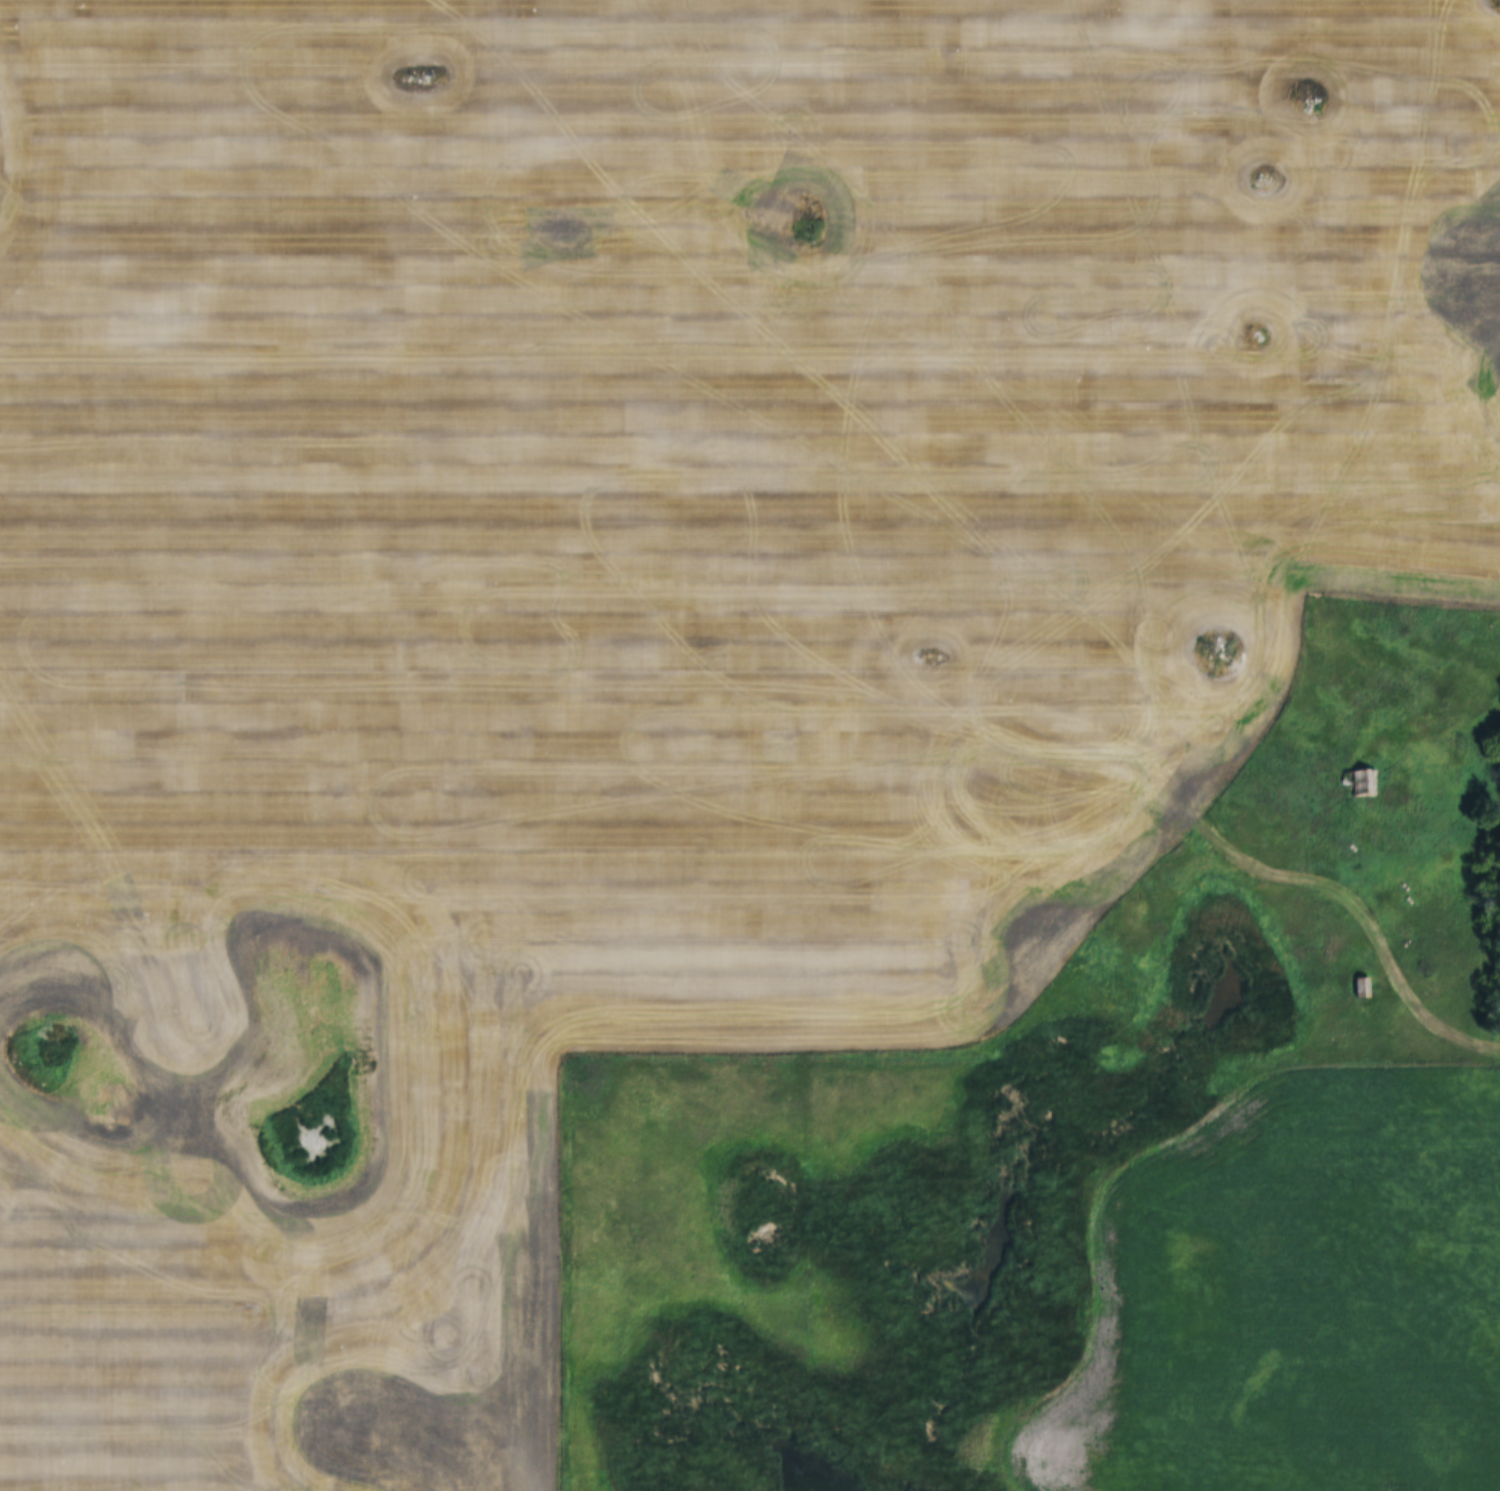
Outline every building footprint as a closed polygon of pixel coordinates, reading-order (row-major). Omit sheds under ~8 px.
[(1360,796),(1377,796),(1377,770),(1360,770),(1360,796)] [(1374,978),(1360,978),(1360,998),(1374,998),(1374,978)]
